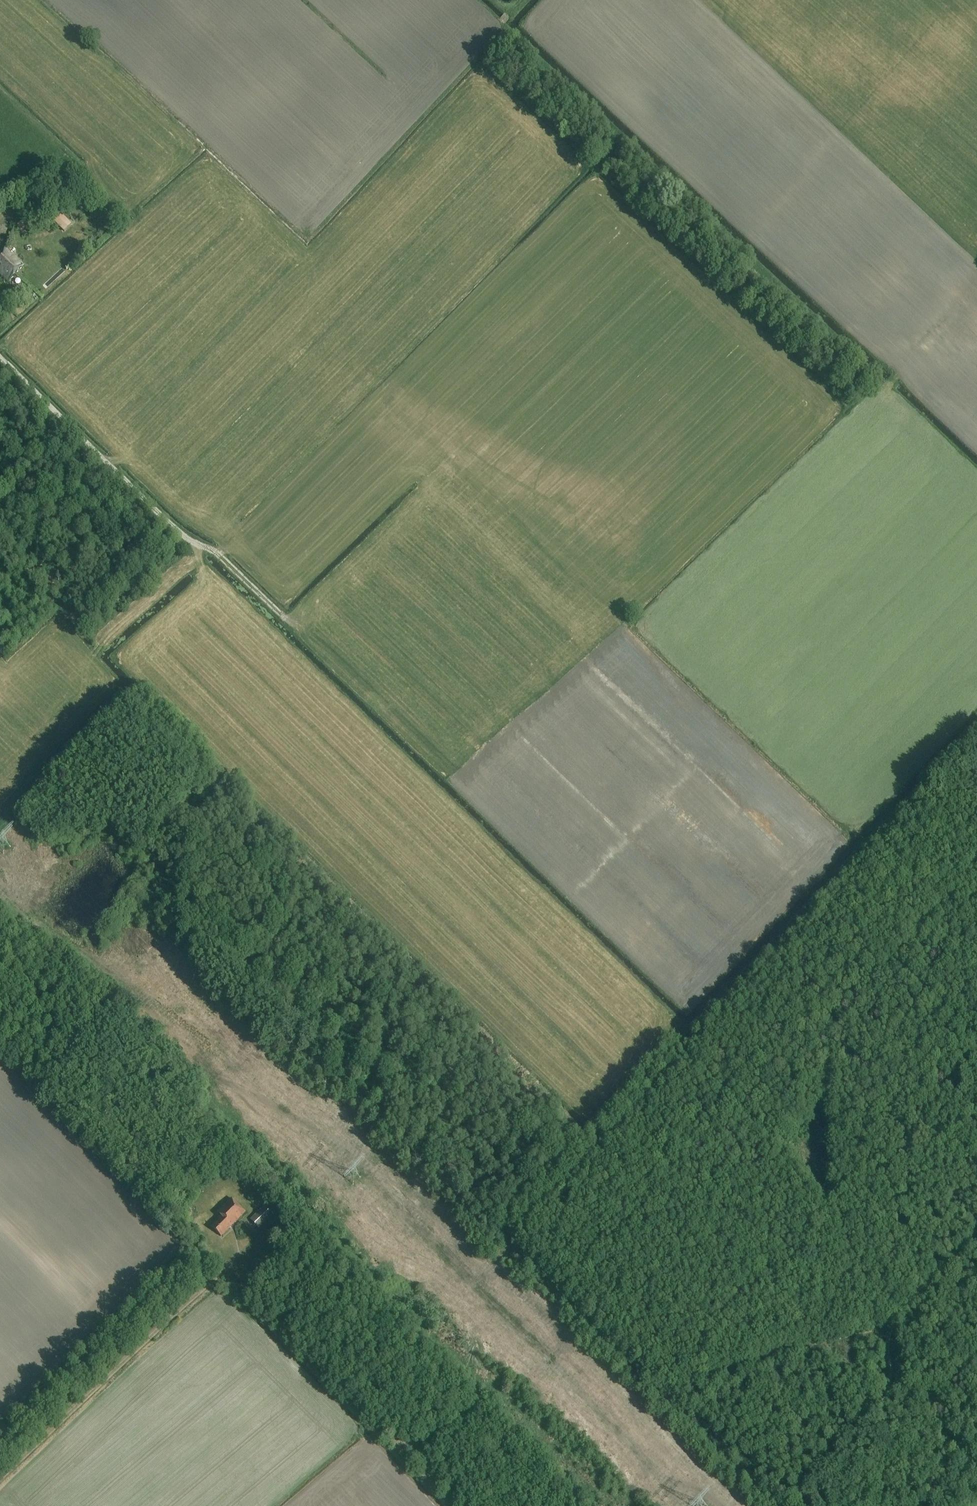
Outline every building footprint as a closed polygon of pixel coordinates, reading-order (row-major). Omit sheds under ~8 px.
[(78,176),(74,169),(64,175),(68,181),(78,176)] [(64,232),(72,224),(60,212),(52,220),(64,232)] [(37,222),(29,214),(15,227),(21,233),(26,228),(28,231),(37,222)] [(15,274),(23,266),(4,248),(0,253),(0,260),(15,274)] [(15,274),(0,260),(0,275),(8,283),(15,274)] [(221,1238),(245,1213),(231,1199),(217,1214),(221,1218),(211,1228),(221,1238)] [(250,1220),(259,1229),(273,1215),(264,1206),(250,1220)] [(281,1240),(289,1234),(281,1224),(273,1231),(281,1240)]
